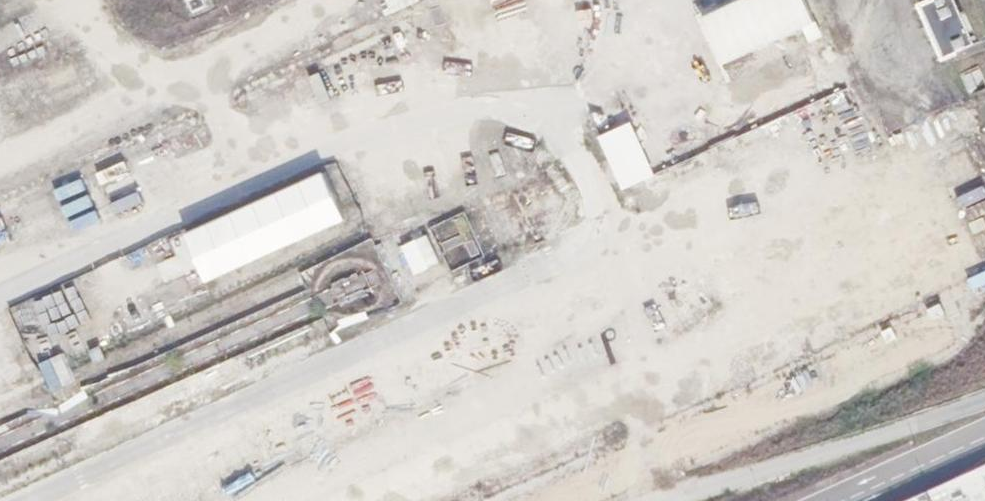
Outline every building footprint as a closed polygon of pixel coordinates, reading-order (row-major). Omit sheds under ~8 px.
[(486,14),(480,0),(439,0),(435,2),(447,31),(486,14)] [(854,95),(815,0),(701,0),(699,1),(737,95),(754,136),(854,95)] [(975,44),(959,0),(921,0),(919,1),(940,57),(975,44)] [(392,38),(400,59),(422,51),(414,30),(392,38)] [(354,58),(328,68),(340,99),(366,90),(354,58)] [(661,180),(631,108),(613,115),(607,100),(588,107),(624,195),(661,180)] [(953,205),(926,146),(952,134),(947,122),(944,122),(843,168),(844,168),(828,176),(837,196),(838,222),(849,217),(849,241),(862,240),(870,237),(920,236),(920,230),(954,214),(953,205)] [(179,139),(183,154),(210,146),(206,132),(179,139)] [(173,139),(101,173),(114,202),(187,168),(173,139)] [(189,283),(351,223),(332,172),(169,233),(177,257),(157,264),(164,282),(186,274),(189,283)] [(450,266),(477,256),(463,217),(436,227),(450,266)] [(429,232),(402,244),(415,273),(442,261),(429,232)] [(413,394),(578,334),(562,290),(406,346),(415,371),(406,374),(413,394)] [(183,413),(235,391),(225,366),(173,388),(183,413)] [(108,500),(172,500),(172,499),(170,499),(173,476),(111,469),(112,469),(108,500)]
